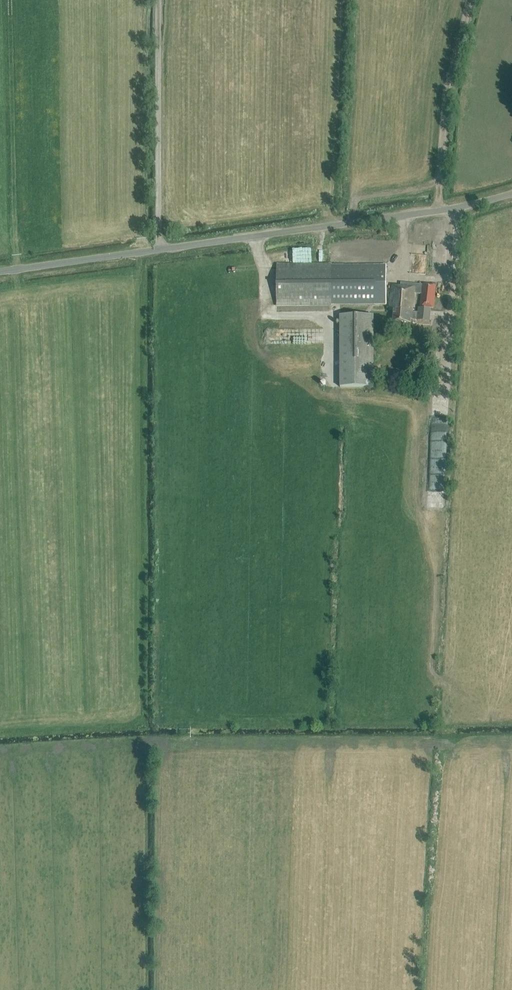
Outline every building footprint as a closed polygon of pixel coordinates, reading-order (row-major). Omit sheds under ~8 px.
[(386,266),(332,266),(332,265),(277,265),(277,305),(331,306),(386,306),(386,266)] [(433,308),(435,286),(401,283),(400,287),(392,286),(390,311),(394,311),(393,322),(410,324),(411,320),(430,322),(431,310),(418,309),(418,313),(415,313),(416,294),(422,295),(421,307),(433,308)] [(374,389),(374,317),(340,317),(340,389),(374,389)] [(429,466),(428,493),(443,494),(444,467),(429,466)]
